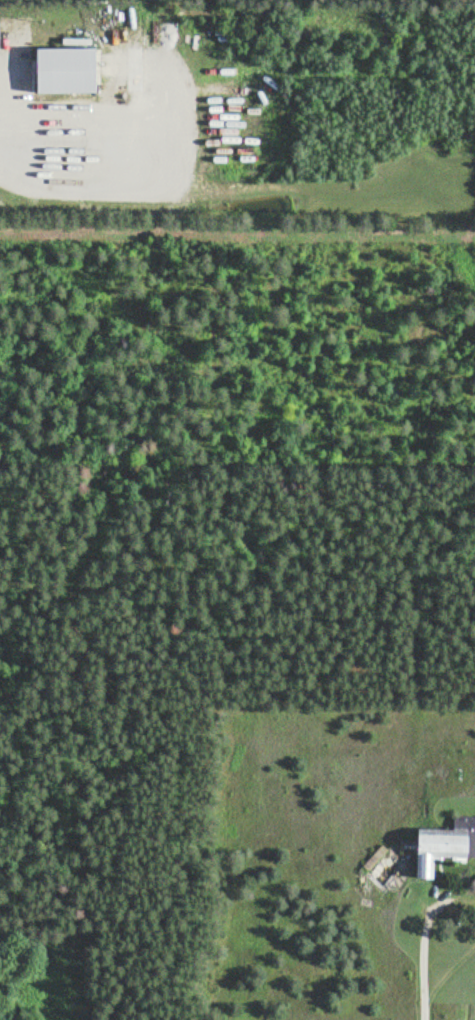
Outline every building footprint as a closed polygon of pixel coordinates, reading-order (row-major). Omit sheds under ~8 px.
[(35,46),(37,92),(96,90),(95,45),(35,46)] [(451,814),(451,826),(416,826),(415,876),(431,876),(432,855),(474,856),(474,814),(451,814)]
